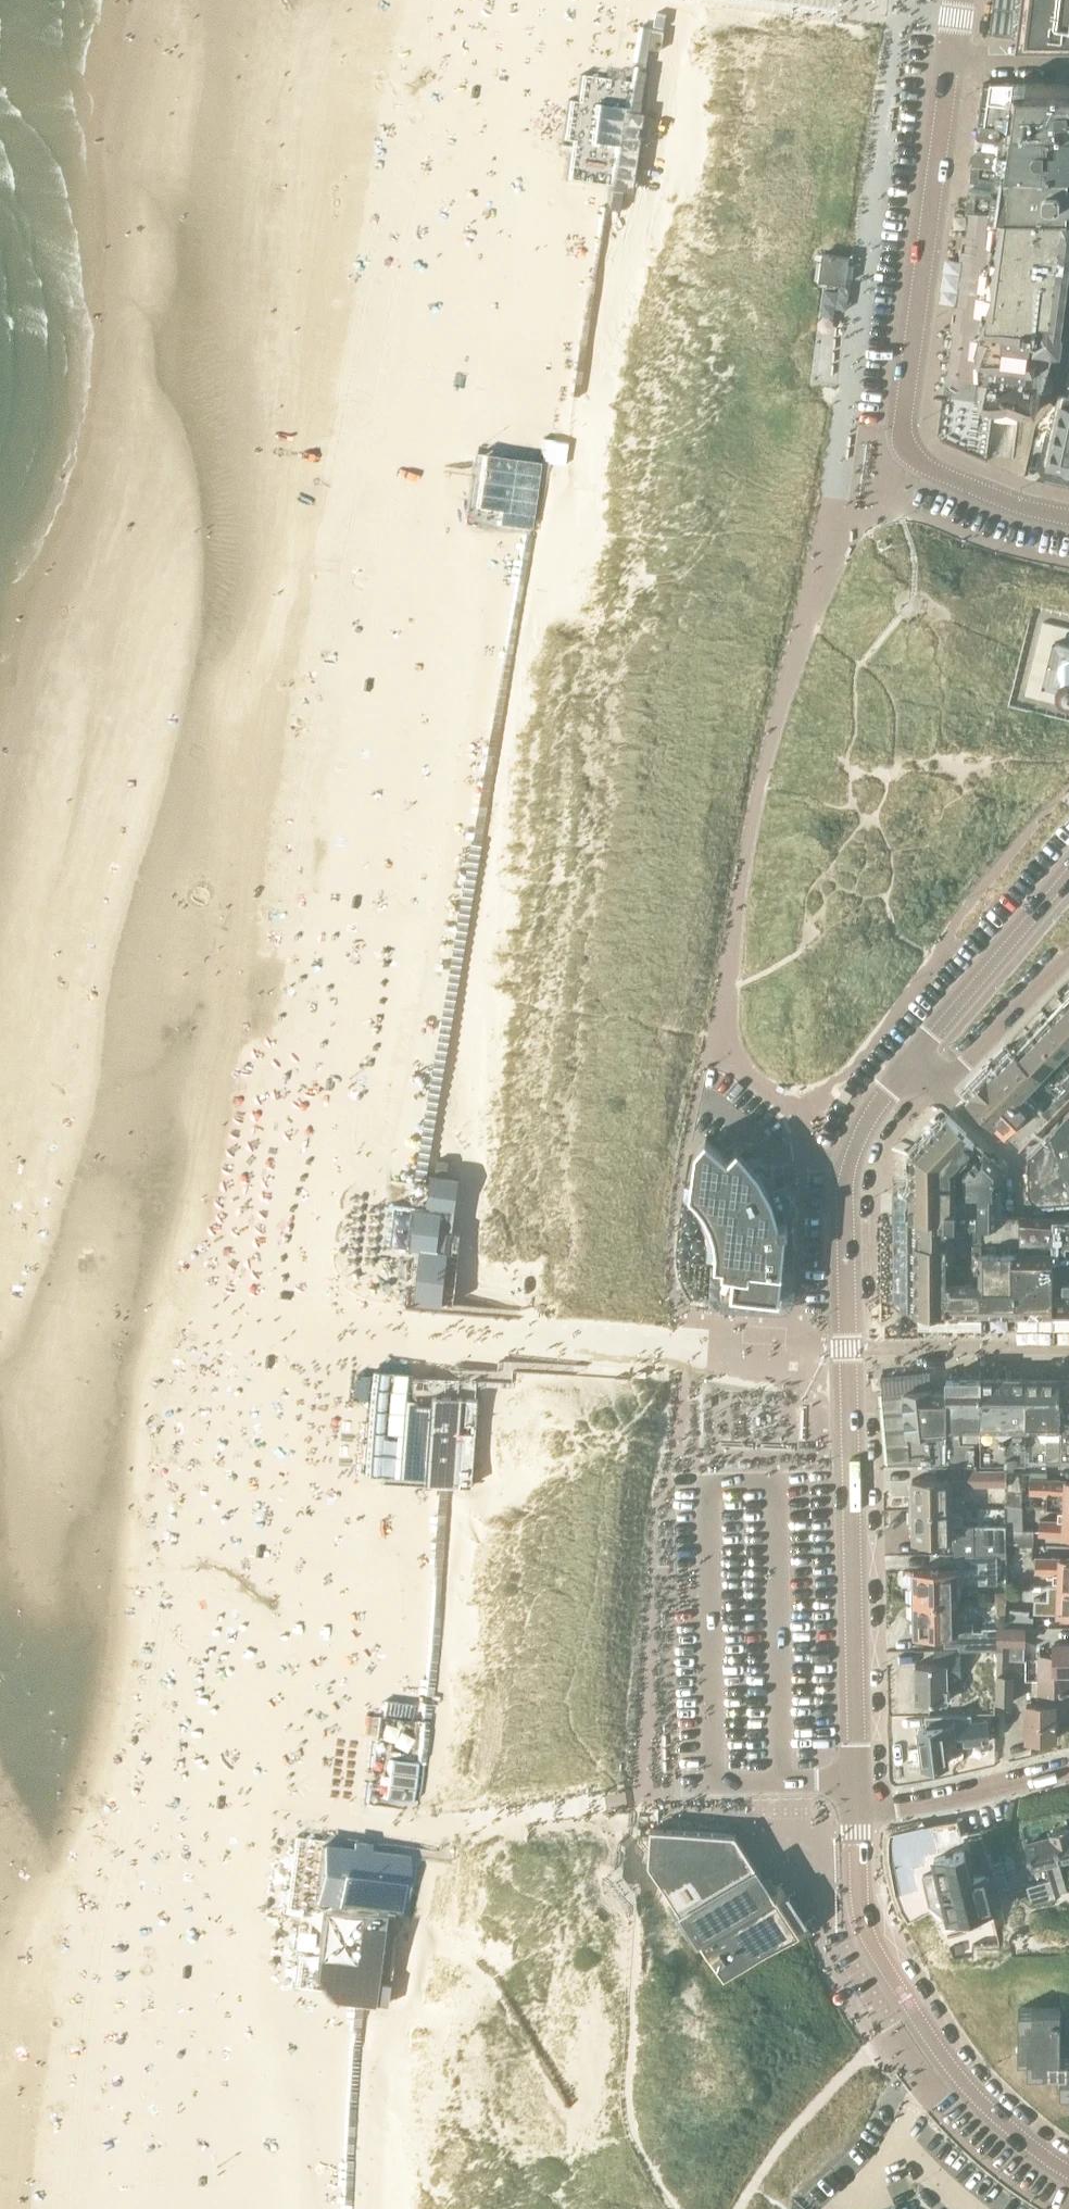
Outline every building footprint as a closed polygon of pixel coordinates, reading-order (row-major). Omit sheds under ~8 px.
[(994,33),(1016,35),(1016,40),(1068,40),(1068,0),(998,0),(994,33)] [(646,72),(631,70),(625,111),(590,107),(585,145),(613,149),(607,188),(633,191),(644,114),(640,113),(646,72)] [(976,128),(1006,128),(1011,128),(1044,128),(1068,129),(1068,85),(1044,84),(1030,84),(1014,84),(984,84),(982,84),(976,128)] [(971,166),(1005,171),(1068,173),(1068,129),(1044,128),(1011,128),(1006,128),(976,128),(975,137),(977,141),(1002,144),(1001,149),(1001,154),(987,152),(976,150),(973,153),(971,166)] [(965,214),(968,214),(994,215),(1068,216),(1068,173),(1005,171),(971,166),(969,182),(998,186),(997,194),(968,190),(965,214)] [(946,385),(958,393),(971,383),(978,382),(979,405),(994,407),(987,457),(1013,460),(1019,410),(1034,412),(1041,389),(1052,387),(1048,366),(1052,353),(1068,221),(1068,216),(994,215),(968,214),(965,236),(962,236),(959,260),(962,261),(956,306),(952,305),(949,330),(953,331),(946,385)] [(811,281),(838,285),(841,258),(814,255),(811,281)] [(1060,397),(1059,405),(1053,437),(1047,436),(1040,470),(1035,473),(1041,481),(1045,478),(1068,483),(1068,397),(1060,397)] [(491,526),(525,531),(534,466),(475,458),(468,510),(492,514),(491,526)] [(1043,624),(1025,697),(1068,708),(1068,692),(1042,686),(1053,640),(1068,644),(1068,630),(1043,624)] [(1053,640),(1042,686),(1068,692),(1068,680),(1068,679),(1066,679),(1065,678),(1063,677),(1062,676),(1061,674),(1061,673),(1060,671),(1060,669),(1060,668),(1060,666),(1061,664),(1062,663),(1063,662),(1064,660),(1065,660),(1067,659),(1068,658),(1068,644),(1053,640)] [(1068,658),(1067,659),(1065,660),(1064,660),(1063,662),(1062,663),(1061,664),(1060,666),(1060,668),(1060,669),(1060,671),(1061,673),(1061,674),(1062,676),(1063,677),(1065,678),(1066,679),(1068,679),(1068,680),(1068,658)] [(1049,1016),(1068,1036),(1068,1004),(1065,1000),(1049,1016)] [(1032,1034),(1068,1070),(1068,1036),(1049,1016),(1032,1034)] [(1014,1053),(1068,1104),(1068,1103),(1068,1070),(1032,1034),(1014,1053)] [(1006,1046),(961,1092),(1023,1151),(1068,1104),(1014,1053),(1006,1046)] [(910,1154),(911,1183),(1003,1183),(1003,1168),(992,1158),(991,1159),(965,1135),(966,1133),(947,1115),(910,1154)] [(1068,1186),(1068,1118),(1051,1136),(1068,1186)] [(1051,1136),(1028,1160),(1029,1195),(1030,1198),(1034,1202),(1037,1204),(1040,1205),(1068,1203),(1068,1186),(1051,1136)] [(685,1185),(683,1198),(689,1205),(697,1215),(702,1225),(706,1237),(707,1249),(706,1261),(717,1262),(717,1263),(721,1263),(721,1264),(723,1264),(722,1279),(720,1310),(765,1313),(768,1313),(768,1299),(793,1300),(795,1269),(794,1269),(792,1203),(790,1197),(785,1186),(768,1193),(757,1173),(752,1177),(747,1170),(744,1166),(736,1158),(731,1163),(725,1156),(723,1154),(705,1140),(697,1150),(696,1158),(693,1174),(692,1180),(697,1183),(693,1187),(685,1185)] [(458,1180),(429,1177),(425,1207),(429,1207),(429,1210),(393,1207),(388,1247),(419,1249),(413,1304),(441,1307),(447,1252),(436,1251),(440,1209),(454,1210),(458,1180)] [(909,1183),(909,1218),(971,1218),(971,1217),(981,1217),(1003,1217),(1003,1215),(1003,1183),(911,1183),(909,1183)] [(981,1312),(1016,1312),(1015,1248),(1020,1248),(1020,1217),(1003,1215),(1003,1217),(981,1217),(981,1312)] [(899,1312),(981,1312),(981,1217),(971,1217),(971,1218),(909,1218),(909,1220),(893,1220),(892,1300),(894,1307),(899,1312)] [(1016,1312),(1053,1312),(1053,1220),(1020,1217),(1020,1248),(1015,1248),(1016,1312)] [(1068,1312),(1068,1241),(1058,1241),(1058,1221),(1053,1220),(1053,1312),(1068,1312)] [(1058,1221),(1058,1241),(1068,1241),(1068,1220),(1058,1221)] [(934,1466),(947,1465),(947,1392),(931,1392),(930,1372),(904,1373),(881,1376),(883,1394),(889,1465),(934,1465),(934,1466)] [(947,1465),(967,1465),(975,1465),(976,1444),(981,1444),(981,1378),(947,1378),(947,1392),(947,1465)] [(1027,1378),(981,1378),(981,1444),(981,1465),(1027,1465),(1027,1378)] [(1027,1378),(1027,1465),(1061,1465),(1061,1382),(1061,1378),(1027,1378)] [(1061,1382),(1061,1465),(1068,1465),(1068,1382),(1061,1382)] [(390,1482),(470,1487),(476,1400),(432,1397),(431,1405),(396,1404),(390,1482)] [(977,1465),(975,1465),(967,1465),(967,1486),(1006,1485),(1006,1470),(977,1470),(977,1465)] [(1007,1490),(1006,1505),(1021,1507),(1022,1491),(1019,1482),(1019,1475),(1008,1475),(1007,1490)] [(913,1480),(914,1510),(951,1509),(964,1509),(963,1480),(950,1480),(950,1479),(913,1480)] [(1066,1509),(1068,1509),(1068,1481),(1030,1479),(1029,1493),(1047,1494),(1046,1508),(1066,1509)] [(987,1498),(1004,1498),(1003,1487),(987,1487),(987,1498)] [(1005,1531),(1008,1531),(1008,1545),(1030,1546),(1031,1531),(1021,1531),(1021,1507),(1006,1505),(1005,1531)] [(955,1556),(959,1556),(990,1555),(1006,1554),(1006,1533),(985,1534),(984,1526),(951,1527),(951,1509),(914,1510),(914,1541),(951,1540),(951,1539),(954,1539),(955,1556)] [(1066,1509),(1065,1522),(1041,1521),(1040,1535),(1068,1537),(1068,1509),(1066,1509)] [(960,1576),(971,1576),(971,1577),(990,1577),(990,1555),(959,1556),(960,1572),(960,1576)] [(1059,1587),(1068,1587),(1068,1560),(1037,1558),(1036,1573),(1060,1574),(1059,1587)] [(909,1574),(910,1605),(951,1605),(950,1573),(909,1574)] [(1059,1587),(1059,1600),(1035,1599),(1035,1613),(1068,1615),(1068,1587),(1059,1587)] [(1001,1593),(996,1599),(996,1602),(1009,1602),(1008,1592),(1001,1593)] [(1006,1603),(997,1603),(997,1617),(1006,1617),(1006,1603)] [(951,1605),(910,1605),(910,1637),(951,1637),(951,1605)] [(1009,1610),(1009,1627),(1026,1628),(1033,1629),(1033,1617),(1029,1617),(1029,1611),(1009,1610)] [(999,1644),(999,1660),(1009,1660),(1009,1644),(1025,1645),(1026,1628),(1009,1627),(998,1627),(998,1644),(999,1644)] [(1041,1682),(1056,1682),(1056,1687),(1060,1690),(1065,1690),(1067,1693),(1068,1693),(1068,1644),(1056,1644),(1055,1657),(1041,1657),(1041,1682)] [(947,1677),(962,1676),(961,1652),(935,1652),(936,1665),(917,1666),(918,1702),(947,1701),(947,1677)] [(1009,1660),(999,1660),(998,1702),(1013,1703),(1014,1677),(1008,1677),(1009,1660)] [(1041,1682),(1040,1704),(1027,1704),(1027,1740),(1056,1740),(1057,1712),(1068,1712),(1068,1693),(1067,1693),(1065,1690),(1060,1690),(1056,1687),(1056,1682),(1041,1682)] [(960,1746),(991,1743),(988,1721),(959,1724),(958,1717),(926,1718),(927,1729),(920,1730),(924,1767),(949,1764),(946,1739),(959,1738),(960,1746)] [(380,1801),(407,1805),(411,1767),(385,1763),(380,1801)] [(1010,1824),(996,1828),(1002,1851),(1015,1848),(1010,1824)] [(996,1828),(983,1831),(989,1854),(1002,1851),(996,1828)] [(648,1852),(647,1867),(688,1941),(686,1942),(718,1994),(800,1943),(807,1939),(812,1935),(806,1924),(807,1923),(789,1894),(787,1895),(780,1883),(776,1886),(769,1877),(763,1880),(755,1867),(749,1858),(735,1835),(650,1829),(648,1852)] [(1026,1887),(1032,1906),(1057,1900),(1055,1895),(1068,1891),(1068,1890),(1068,1878),(1065,1879),(1060,1862),(1068,1860),(1068,1830),(1053,1835),(1054,1839),(1027,1846),(1033,1869),(1047,1865),(1051,1880),(1026,1887)] [(987,1855),(981,1831),(967,1834),(976,1873),(993,1869),(989,1854),(987,1855)] [(347,1852),(315,1849),(308,1908),(365,1914),(360,1963),(320,1959),(315,1999),(376,2006),(388,1917),(395,1918),(403,1858),(363,1854),(364,1847),(348,1845),(347,1852)] [(969,1877),(964,1852),(934,1859),(936,1872),(922,1875),(928,1907),(946,1923),(993,1913),(985,1874),(969,1877)] [(1057,1978),(1066,2012),(1068,2012),(1068,1978),(1057,1978)] [(1063,2071),(1063,2090),(1068,2090),(1068,2057),(1061,2057),(1062,2010),(1021,2009),(1021,2056),(1029,2056),(1029,2071),(1063,2071)]
